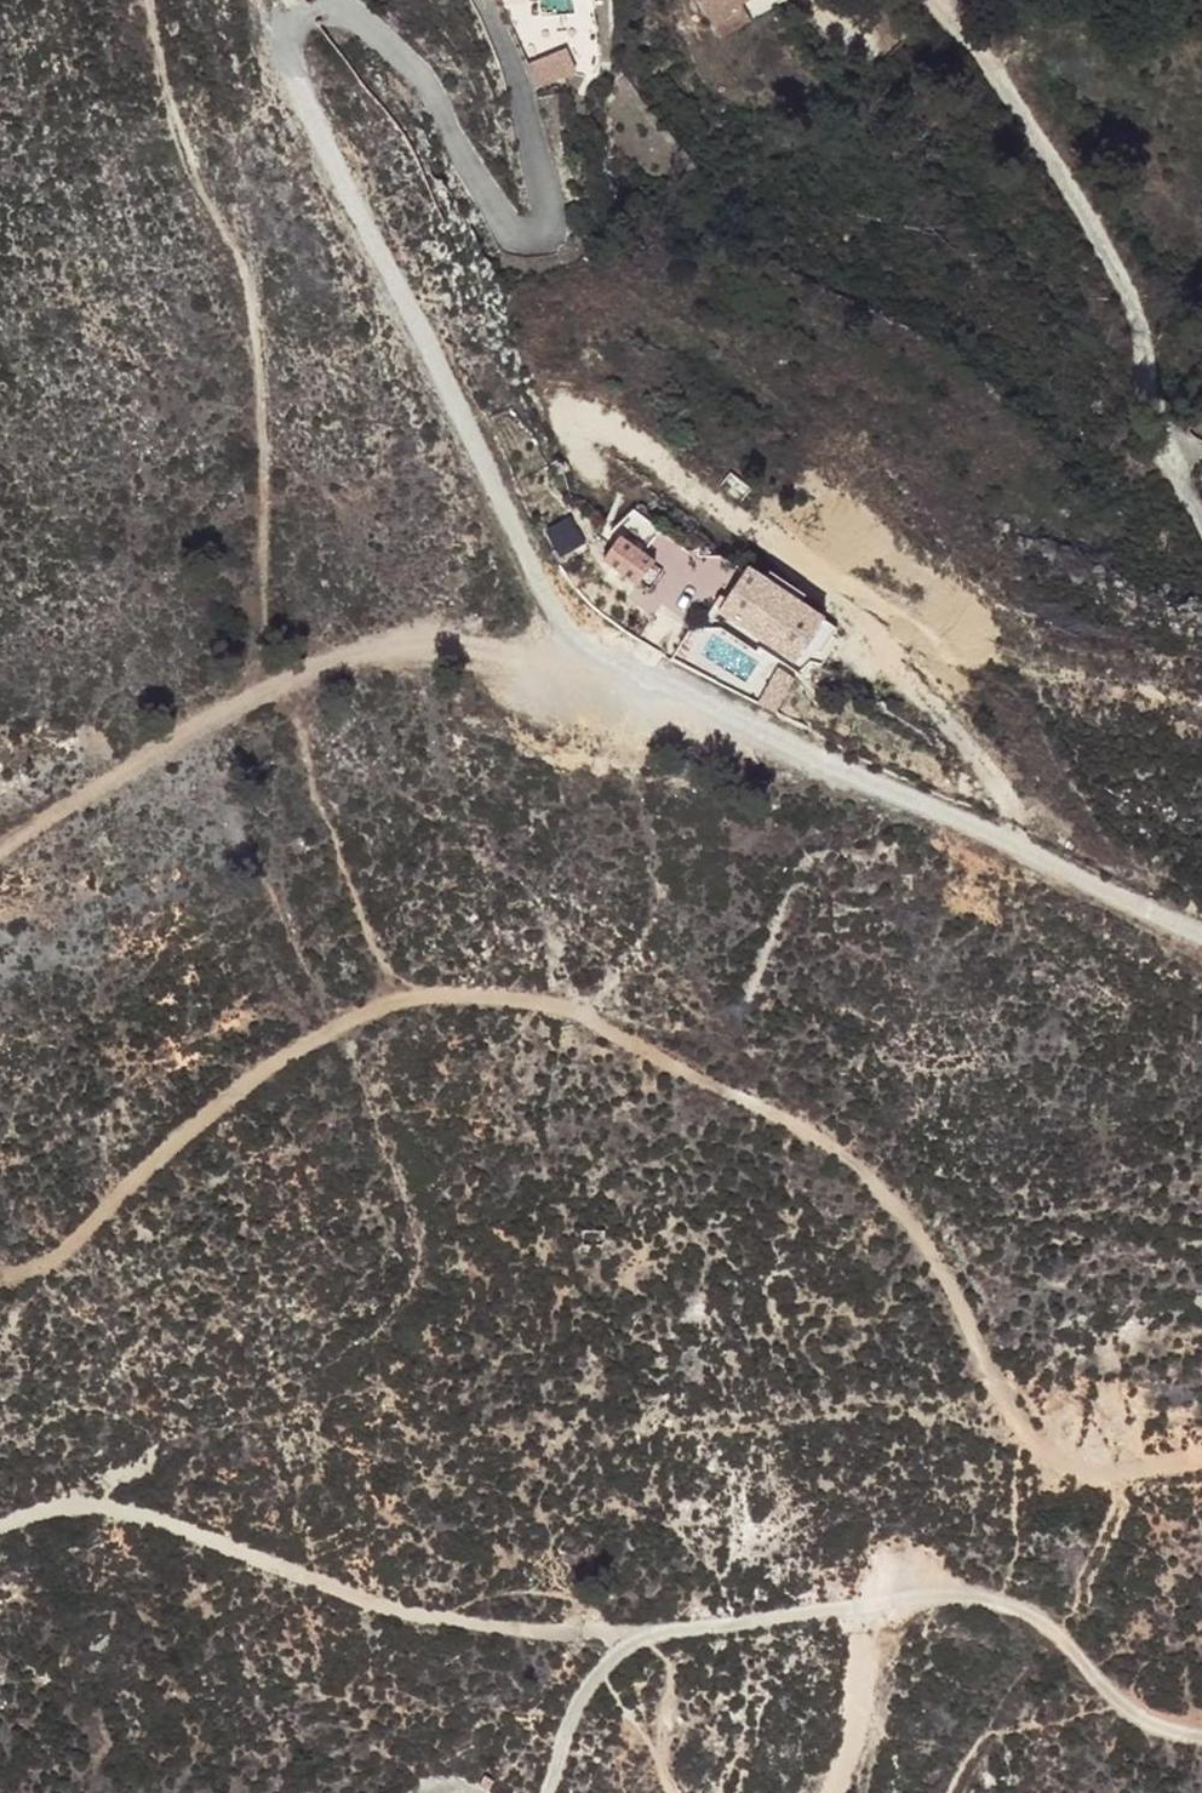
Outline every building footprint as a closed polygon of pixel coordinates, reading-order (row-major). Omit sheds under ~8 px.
[(716,29),(748,12),(741,0),(701,0),(716,29)] [(539,84),(574,69),(564,45),(528,61),(539,84)] [(605,529),(590,552),(625,575),(640,552),(605,529)] [(625,591),(660,610),(665,601),(691,614),(716,567),(655,534),(625,591)] [(745,574),(707,623),(793,678),(827,629),(745,574)]
